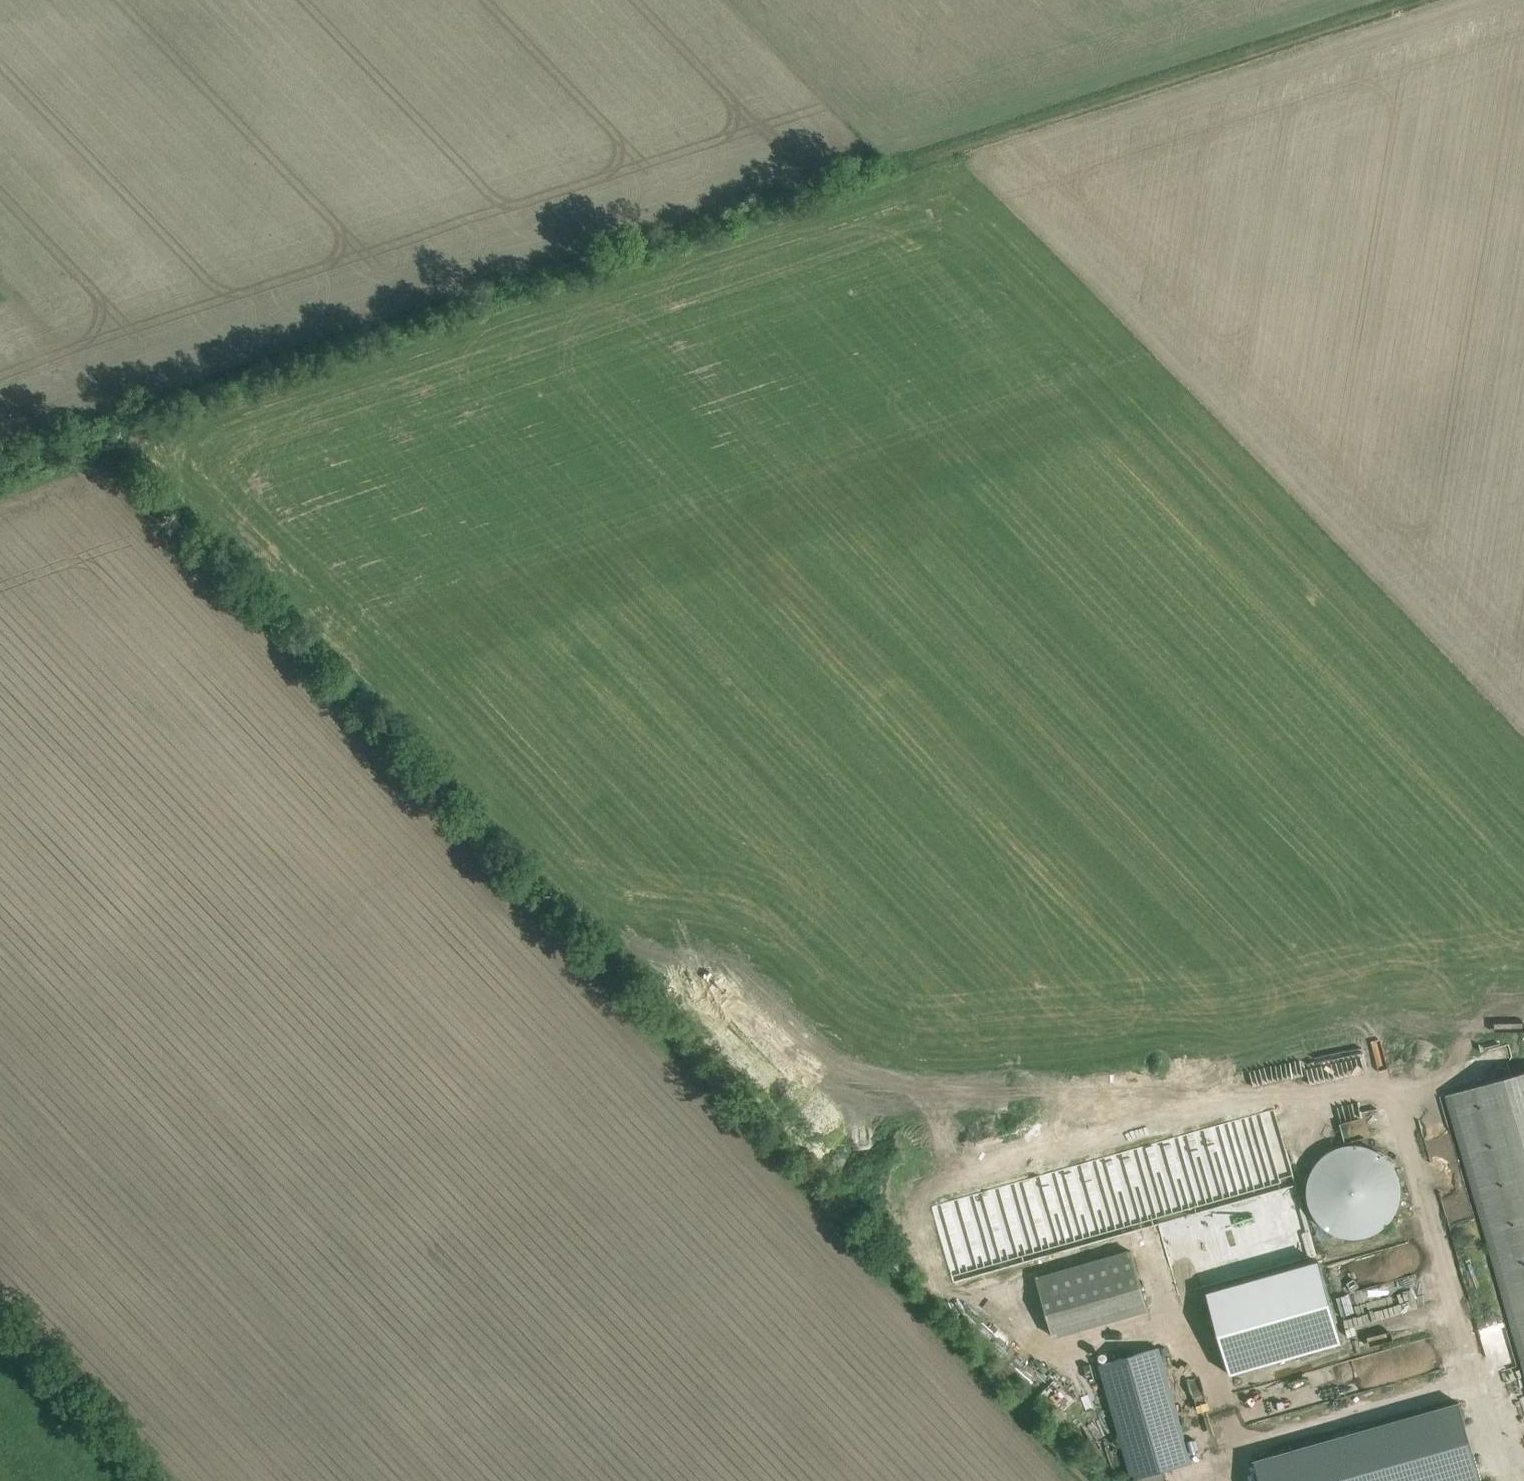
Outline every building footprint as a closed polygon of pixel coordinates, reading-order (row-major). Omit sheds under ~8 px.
[(1523,1369),(1523,1073),(1446,1095),(1523,1369)] [(1281,1102),(936,1194),(957,1271),(1163,1216),(1182,1286),(1307,1253),(1288,1183),(1301,1180),(1281,1102)] [(1340,1152),(1321,1164),(1310,1185),(1310,1207),(1320,1228),(1339,1241),(1362,1244),(1383,1236),(1398,1219),(1404,1197),(1399,1174),(1384,1157),(1362,1149),(1340,1152)] [(1053,1337),(1149,1310),(1132,1251),(1036,1278),(1053,1337)] [(1319,1261),(1229,1287),(1252,1368),(1342,1343),(1319,1261)] [(1193,1464),(1160,1346),(1097,1364),(1131,1480),(1133,1480),(1193,1464)] [(1254,1460),(1260,1480),(1478,1480),(1481,1480),(1459,1402),(1254,1460)]
